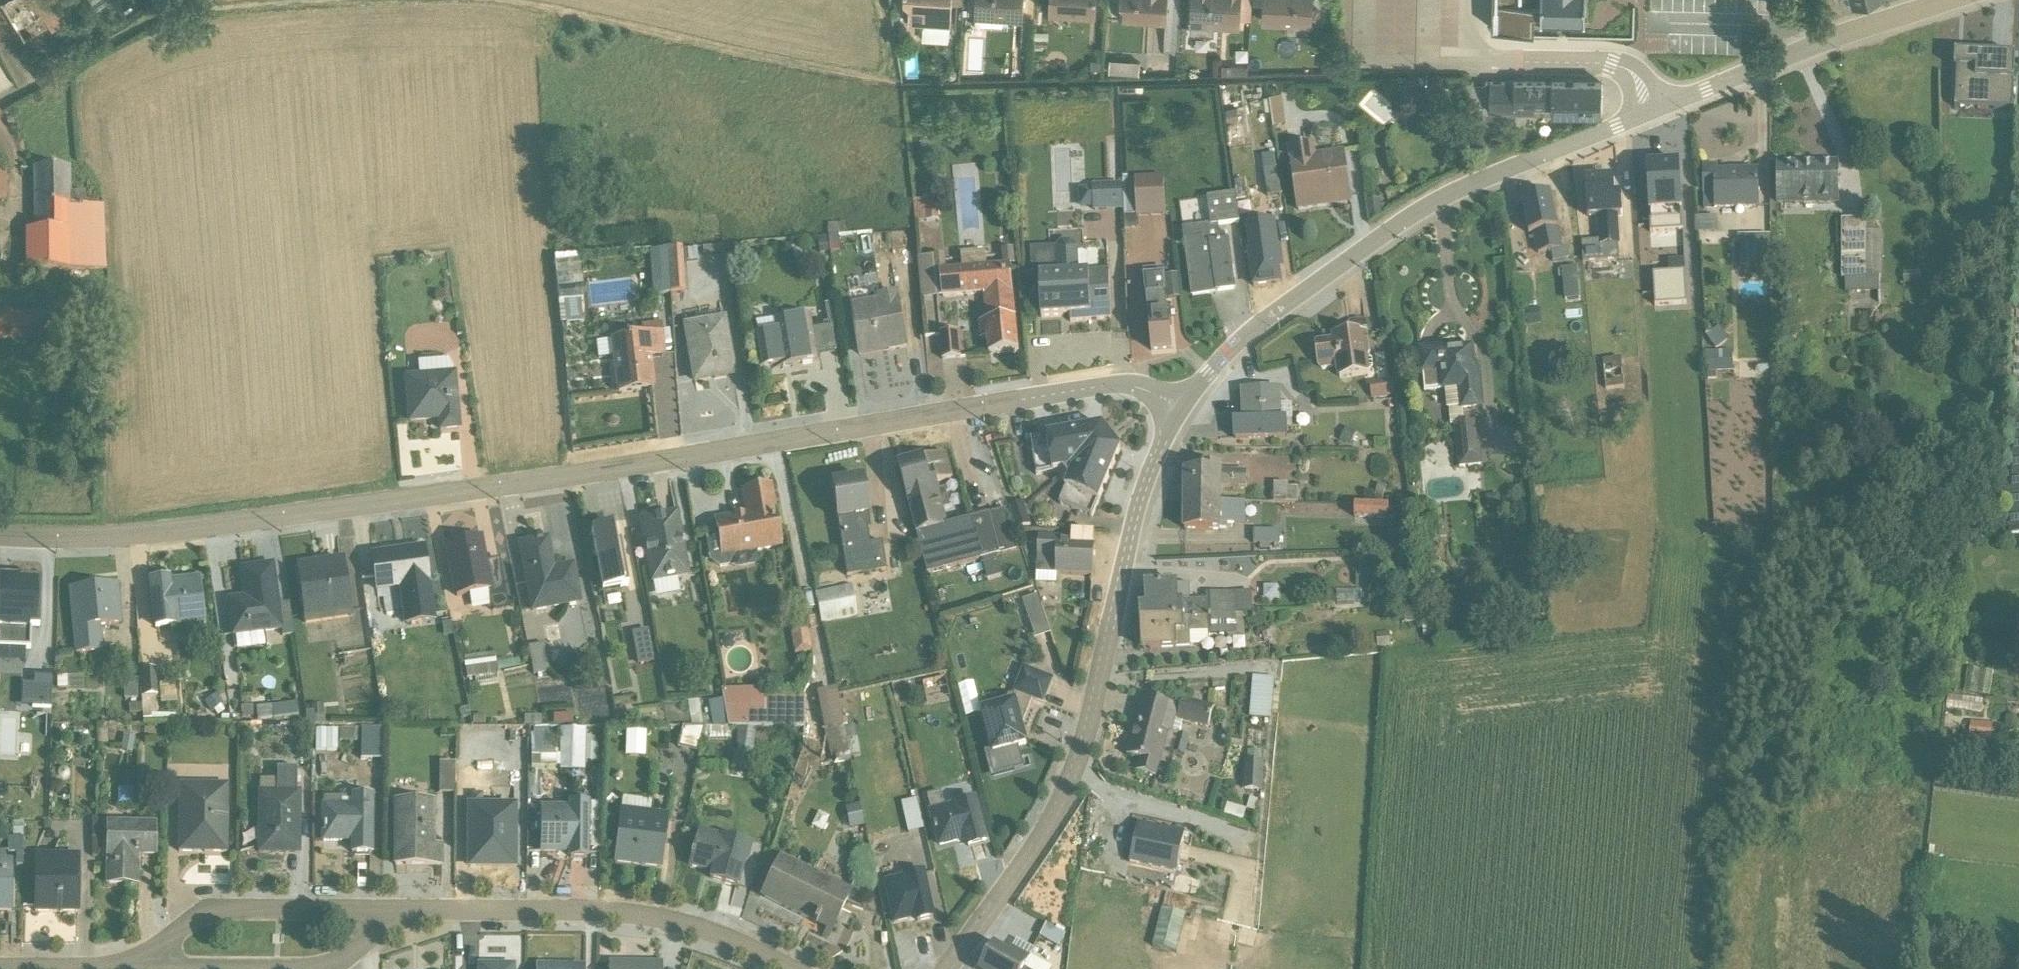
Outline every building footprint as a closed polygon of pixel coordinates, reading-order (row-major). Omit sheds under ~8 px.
[(0,3),(0,15),(21,48),(62,23),(48,0),(35,0),(28,5),(25,0),(5,0),(0,3)] [(908,6),(907,24),(923,25),(922,41),(948,43),(951,0),(903,0),(908,6)] [(1023,0),(975,0),(974,18),(975,19),(975,27),(1007,29),(1008,21),(1022,22),(1023,0)] [(1050,15),(1094,18),(1095,0),(1051,0),(1050,15)] [(1118,19),(1121,20),(1122,21),(1165,23),(1167,0),(1119,0),(1118,19)] [(1190,26),(1238,29),(1238,18),(1249,19),(1250,0),(1192,0),(1190,26)] [(1262,23),(1311,27),(1311,22),(1316,22),(1320,18),(1320,13),(1316,9),(1311,8),(1312,0),(1252,0),(1252,5),(1263,6),(1262,23)] [(1491,29),(1533,30),(1533,26),(1528,26),(1528,12),(1533,12),(1541,12),(1541,14),(1541,17),(1585,18),(1584,15),(1585,0),(1492,0),(1491,29)] [(1658,20),(1684,20),(1684,0),(1659,0),(1658,20)] [(1956,69),(1954,108),(2011,111),(2014,57),(1954,54),(1953,69),(1956,69)] [(1489,83),(1489,112),(1601,113),(1601,83),(1489,83)] [(1269,91),(1272,118),(1284,116),(1281,90),(1269,91)] [(1313,146),(1288,150),(1297,211),(1349,204),(1342,154),(1315,158),(1313,146)] [(1678,164),(1645,166),(1649,234),(1682,232),(1678,164)] [(1777,167),(1778,206),(1836,206),(1835,166),(1777,167)] [(1713,211),(1757,210),(1756,172),(1754,173),(1715,174),(1714,168),(1704,169),(1705,209),(1713,210),(1713,211)] [(24,226),(25,273),(105,271),(103,206),(85,206),(85,194),(68,193),(67,169),(34,169),(34,225),(24,226)] [(1276,169),(1263,171),(1266,197),(1280,195),(1276,169)] [(1122,177),(1124,230),(1138,230),(1138,219),(1164,217),(1163,179),(1127,181),(1127,177),(1122,177)] [(1581,244),(1582,263),(1617,261),(1617,247),(1619,246),(1617,218),(1620,218),(1619,198),(1612,197),(1611,181),(1608,181),(1584,183),(1586,219),(1595,219),(1596,242),(1581,244)] [(1242,182),(1233,183),(1236,200),(1244,199),(1242,182)] [(1092,190),(1078,191),(1078,209),(1092,209),(1093,213),(1121,212),(1120,186),(1092,187),(1092,190)] [(1239,224),(1235,196),(1206,200),(1209,225),(1182,230),(1192,297),(1233,290),(1224,237),(1218,234),(1218,227),(1239,224)] [(1549,196),(1521,202),(1528,235),(1532,234),(1536,255),(1549,253),(1551,263),(1568,260),(1566,250),(1562,250),(1558,230),(1555,231),(1549,196)] [(937,200),(913,202),(915,224),(938,223),(937,200)] [(1694,220),(1696,236),(1717,234),(1715,218),(1694,220)] [(1877,301),(1887,301),(1888,288),(1879,288),(1879,280),(1881,279),(1881,234),(1863,234),(1863,221),(1840,221),(1840,223),(1835,223),(1835,256),(1840,256),(1840,280),(1844,280),(1844,294),(1877,294),(1877,301)] [(844,225),(825,227),(826,238),(845,236),(844,225)] [(1247,237),(1253,287),(1278,284),(1276,269),(1282,269),(1277,229),(1258,230),(1259,236),(1247,237)] [(829,261),(874,256),(872,234),(826,238),(829,261)] [(1769,237),(1737,238),(1738,266),(1770,266),(1769,237)] [(826,238),(816,239),(818,255),(828,254),(826,238)] [(1056,250),(1030,251),(1031,279),(1038,279),(1040,319),(1069,318),(1070,324),(1110,322),(1108,274),(1079,275),(1077,250),(1070,244),(1061,244),(1056,250)] [(683,294),(680,251),(666,252),(669,295),(683,294)] [(988,357),(1018,354),(1009,268),(1015,266),(1012,251),(1001,252),(1002,267),(946,273),(944,259),(918,261),(921,301),(983,297),(985,324),(978,325),(980,341),(987,341),(988,357)] [(666,252),(648,253),(651,298),(668,296),(666,252)] [(556,266),(562,325),(581,324),(575,264),(556,266)] [(1180,299),(1177,277),(1177,276),(1164,278),(1163,270),(1142,272),(1150,352),(1171,351),(1169,329),(1172,329),(1171,321),(1168,321),(1166,301),(1180,299)] [(1902,273),(1903,285),(1920,284),(1920,272),(1902,273)] [(1684,274),(1652,276),(1654,308),(1686,306),(1684,274)] [(850,307),(859,356),(905,348),(896,295),(877,298),(877,302),(850,307)] [(2016,298),(2008,548),(2018,549),(2018,297),(2016,298)] [(833,304),(823,306),(826,324),(821,325),(822,329),(810,331),(808,317),(755,325),(756,334),(755,335),(759,362),(755,363),(756,369),(768,367),(770,373),(771,372),(771,371),(815,363),(814,356),(834,353),(830,328),(836,326),(833,304)] [(55,339),(55,313),(11,314),(11,312),(0,312),(0,340),(55,339)] [(693,381),(713,378),(714,380),(732,377),(721,315),(693,319),(694,325),(683,327),(693,381)] [(1317,368),(1319,370),(1335,368),(1336,377),(1338,379),(1366,376),(1372,368),(1371,361),(1367,358),(1369,354),(1365,323),(1362,321),(1350,322),(1347,325),(1349,339),(1348,335),(1330,337),(1331,342),(1316,344),(1314,346),(1317,368)] [(617,394),(652,390),(648,360),(664,358),(659,325),(640,328),(641,338),(611,342),(617,394)] [(957,334),(939,335),(942,361),(960,360),(957,334)] [(1706,350),(1729,350),(1729,334),(1706,334),(1706,350)] [(1452,427),(1453,434),(1457,469),(1481,467),(1482,467),(1479,448),(1477,448),(1475,434),(1474,424),(1463,425),(1462,412),(1484,409),(1479,370),(1475,370),(1472,349),(1440,352),(1440,348),(1439,348),(1417,350),(1420,376),(1422,377),(1424,392),(1440,391),(1440,393),(1444,393),(1446,410),(1448,411),(1449,427),(1450,427),(1452,427)] [(1706,353),(1704,381),(1715,382),(1716,373),(1732,374),(1733,354),(1706,353)] [(1602,361),(1604,389),(1622,387),(1620,360),(1602,361)] [(447,361),(417,364),(418,378),(405,379),(409,423),(438,420),(439,431),(457,429),(451,369),(447,361)] [(1374,377),(1376,394),(1392,392),(1390,375),(1374,377)] [(1728,383),(1713,385),(1714,398),(1729,396),(1728,383)] [(1234,440),(1286,438),(1286,429),(1292,428),(1291,405),(1279,406),(1277,390),(1242,392),(1243,423),(1233,423),(1234,440)] [(1101,428),(1029,440),(1035,475),(1051,473),(1051,474),(1062,473),(1069,479),(1058,504),(1091,518),(1120,451),(1101,428)] [(1345,429),(1339,442),(1350,447),(1356,434),(1345,429)] [(1276,482),(1298,477),(1291,446),(1246,455),(1252,486),(1276,481),(1276,482)] [(1002,576),(997,557),(1017,552),(1018,550),(1004,512),(946,527),(942,511),(949,509),(945,490),(937,492),(935,485),(952,479),(946,456),(945,455),(923,461),(923,460),(897,466),(897,467),(926,575),(981,561),(985,580),(987,581),(1002,576)] [(1185,474),(1184,502),(1221,502),(1221,488),(1245,489),(1245,472),(1201,470),(1201,474),(1185,474)] [(869,527),(860,481),(829,486),(845,579),(885,572),(880,544),(864,546),(861,529),(869,527)] [(1287,485),(1273,485),(1273,503),(1297,503),(1297,488),(1287,488),(1287,485)] [(727,568),(733,557),(779,549),(769,488),(742,493),(745,514),(713,521),(715,533),(703,535),(707,562),(719,569),(727,568)] [(1497,496),(1486,497),(1488,511),(1499,510),(1497,496)] [(1184,502),(1184,531),(1220,532),(1220,531),(1227,531),(1227,525),(1244,525),(1245,503),(1184,502)] [(1390,514),(1391,508),(1354,506),(1353,524),(1388,525),(1388,514),(1390,514)] [(675,516),(675,515),(640,522),(651,585),(652,585),(655,599),(678,594),(676,580),(687,578),(675,516)] [(600,592),(627,588),(627,587),(619,545),(614,545),(610,528),(590,532),(600,592)] [(1253,532),(1254,545),(1279,544),(1279,531),(1253,532)] [(1038,538),(1035,585),(1056,585),(1056,576),(1091,577),(1093,535),(1071,534),(1071,539),(1038,538)] [(479,540),(446,547),(455,597),(468,595),(471,611),(489,607),(491,613),(507,610),(498,560),(483,563),(479,540)] [(541,541),(540,540),(535,541),(535,542),(518,545),(532,614),(578,605),(581,605),(573,564),(550,568),(544,540),(541,541)] [(403,627),(433,622),(422,550),(419,550),(371,558),(376,594),(398,591),(403,627)] [(1173,559),(1174,577),(1253,574),(1252,556),(1173,559)] [(305,626),(350,619),(341,562),(297,568),(305,626)] [(271,567),(240,571),(243,597),(225,600),(229,638),(231,638),(233,649),(266,646),(265,634),(280,632),(274,585),(281,584),(279,566),(271,567)] [(1384,580),(1384,569),(1378,569),(1377,566),(1364,567),(1365,585),(1378,584),(1378,581),(1384,580)] [(29,650),(30,632),(38,632),(39,593),(18,592),(18,581),(0,580),(0,649),(29,650)] [(167,581),(149,583),(155,630),(170,628),(171,639),(185,637),(189,641),(200,640),(203,636),(197,581),(179,583),(179,586),(168,588),(168,587),(167,581)] [(1251,615),(1250,593),(1205,595),(1204,601),(1189,602),(1188,586),(1146,587),(1146,609),(1142,609),(1142,620),(1251,615)] [(70,591),(76,655),(102,653),(100,630),(119,627),(115,587),(70,591)] [(850,587),(814,595),(820,624),(856,617),(850,587)] [(1364,600),(1364,596),(1361,595),(1360,592),(1335,592),(1335,605),(1360,605),(1361,600),(1364,600)] [(1034,598),(1022,603),(1035,640),(1048,636),(1034,598)] [(1142,620),(1143,650),(1198,647),(1208,640),(1208,637),(1227,636),(1227,639),(1243,638),(1243,618),(1245,618),(1245,616),(1142,620)] [(631,634),(637,666),(653,663),(647,630),(631,634)] [(806,634),(790,637),(794,658),(810,654),(806,634)] [(1389,648),(1388,634),(1376,634),(1376,648),(1389,648)] [(543,645),(527,648),(532,675),(536,675),(537,680),(541,679),(540,674),(548,672),(543,645)] [(588,667),(576,651),(567,658),(579,674),(588,667)] [(495,673),(520,670),(519,661),(494,665),(493,655),(462,659),(465,680),(474,679),(475,685),(497,682),(495,673)] [(155,670),(141,671),(143,696),(140,697),(142,723),(175,723),(175,717),(156,716),(154,697),(157,696),(155,670)] [(1042,704),(1051,682),(1022,671),(1013,694),(1014,695),(1010,704),(981,711),(993,755),(1025,747),(1023,737),(1018,735),(1035,701),(1042,704)] [(49,709),(51,677),(34,676),(33,685),(21,685),(20,708),(49,709)] [(1252,679),(1249,719),(1271,721),(1274,680),(1252,679)] [(1967,682),(1963,705),(1988,708),(1992,686),(1967,682)] [(159,684),(160,701),(175,700),(174,683),(159,684)] [(123,701),(137,701),(136,686),(123,686),(123,701)] [(726,728),(803,730),(803,698),(759,697),(759,689),(720,690),(726,728)] [(822,731),(842,731),(834,690),(815,694),(814,695),(822,731)] [(221,710),(227,706),(223,696),(217,699),(215,696),(204,704),(211,714),(213,713),(216,718),(223,713),(221,710)] [(1182,725),(1207,730),(1213,710),(1212,709),(1181,701),(1179,710),(1142,700),(1126,757),(1127,757),(1140,761),(1137,773),(1156,778),(1160,764),(1168,767),(1171,755),(1184,759),(1189,741),(1178,738),(1182,725)] [(721,701),(707,703),(707,704),(712,728),(726,728),(721,701)] [(297,718),(296,705),(255,710),(256,723),(297,718)] [(324,726),(322,707),(310,708),(310,713),(304,713),(305,726),(324,726)] [(1982,727),(1983,713),(1947,709),(1946,722),(1982,727)] [(572,716),(552,716),(552,726),(572,725),(572,716)] [(523,718),(523,727),(541,726),(539,718),(523,718)] [(136,732),(137,727),(129,726),(128,726),(98,725),(97,746),(107,746),(107,731),(136,732)] [(843,730),(849,759),(859,757),(853,727),(843,730)] [(584,763),(596,763),(597,746),(590,745),(590,738),(585,738),(585,731),(559,730),(558,756),(557,756),(557,752),(554,751),(554,739),(550,739),(550,736),(547,735),(547,728),(535,728),(535,730),(533,730),(533,735),(529,735),(530,768),(558,769),(559,771),(583,771),(584,763)] [(697,754),(703,731),(682,728),(676,749),(677,749),(697,754)] [(703,728),(703,741),(729,740),(729,728),(703,728)] [(730,770),(748,773),(751,758),(748,757),(749,750),(751,750),(754,729),(738,729),(735,748),(736,748),(735,755),(733,755),(730,770)] [(360,760),(382,761),(382,730),(361,730),(360,760)] [(646,756),(646,731),(626,730),(625,756),(646,756)] [(357,743),(357,731),(339,731),(338,743),(357,743)] [(822,731),(829,766),(849,763),(849,762),(842,731),(822,731)] [(315,753),(336,753),(336,732),(315,732),(315,753)] [(1969,740),(1964,739),(1964,744),(1969,745),(1968,756),(1997,758),(1998,738),(1970,736),(1969,740)] [(133,739),(123,737),(120,754),(131,755),(133,739)] [(1241,762),(1242,791),(1263,790),(1262,762),(1241,762)] [(454,765),(438,764),(438,795),(453,796),(454,765)] [(258,854),(298,854),(298,793),(295,793),(295,771),(276,771),(275,783),(259,782),(258,854)] [(526,776),(526,797),(540,797),(540,775),(530,775),(530,776),(526,776)] [(178,785),(178,854),(225,854),(226,786),(178,785)] [(968,848),(985,844),(974,800),(944,807),(940,793),(927,797),(939,847),(965,840),(966,840),(968,848)] [(351,855),(370,855),(370,853),(371,797),(322,798),(322,806),(320,806),(320,844),(351,844),(351,855)] [(649,802),(621,799),(614,863),(659,869),(665,816),(648,814),(649,802)] [(901,804),(908,835),(923,831),(916,800),(901,804)] [(434,804),(394,804),(394,867),(439,867),(439,847),(434,847),(434,804)] [(540,809),(540,853),(569,854),(569,860),(585,860),(585,850),(599,850),(600,805),(567,804),(567,808),(540,809)] [(469,805),(468,867),(513,867),(513,805),(469,805)] [(107,824),(106,886),(136,886),(136,858),(155,859),(155,825),(107,824)] [(22,825),(12,825),(11,842),(8,842),(8,855),(15,856),(15,869),(22,868),(22,825)] [(1129,866),(1175,875),(1183,836),(1138,826),(1129,866)] [(709,880),(736,888),(742,865),(746,866),(751,845),(698,831),(688,867),(711,874),(709,880)] [(34,856),(34,913),(77,913),(77,856),(34,856)] [(783,859),(780,865),(763,899),(806,919),(808,916),(814,919),(812,925),(814,926),(817,921),(831,928),(827,937),(823,936),(823,937),(827,939),(850,891),(783,859)] [(10,913),(10,863),(0,863),(0,913),(10,913)] [(917,923),(933,919),(923,874),(883,882),(893,924),(915,919),(917,923)] [(1064,935),(1046,925),(1039,938),(1057,948),(1064,935)] [(994,946),(981,968),(1050,968),(1030,958),(1034,951),(1016,941),(1008,953),(994,946)]
